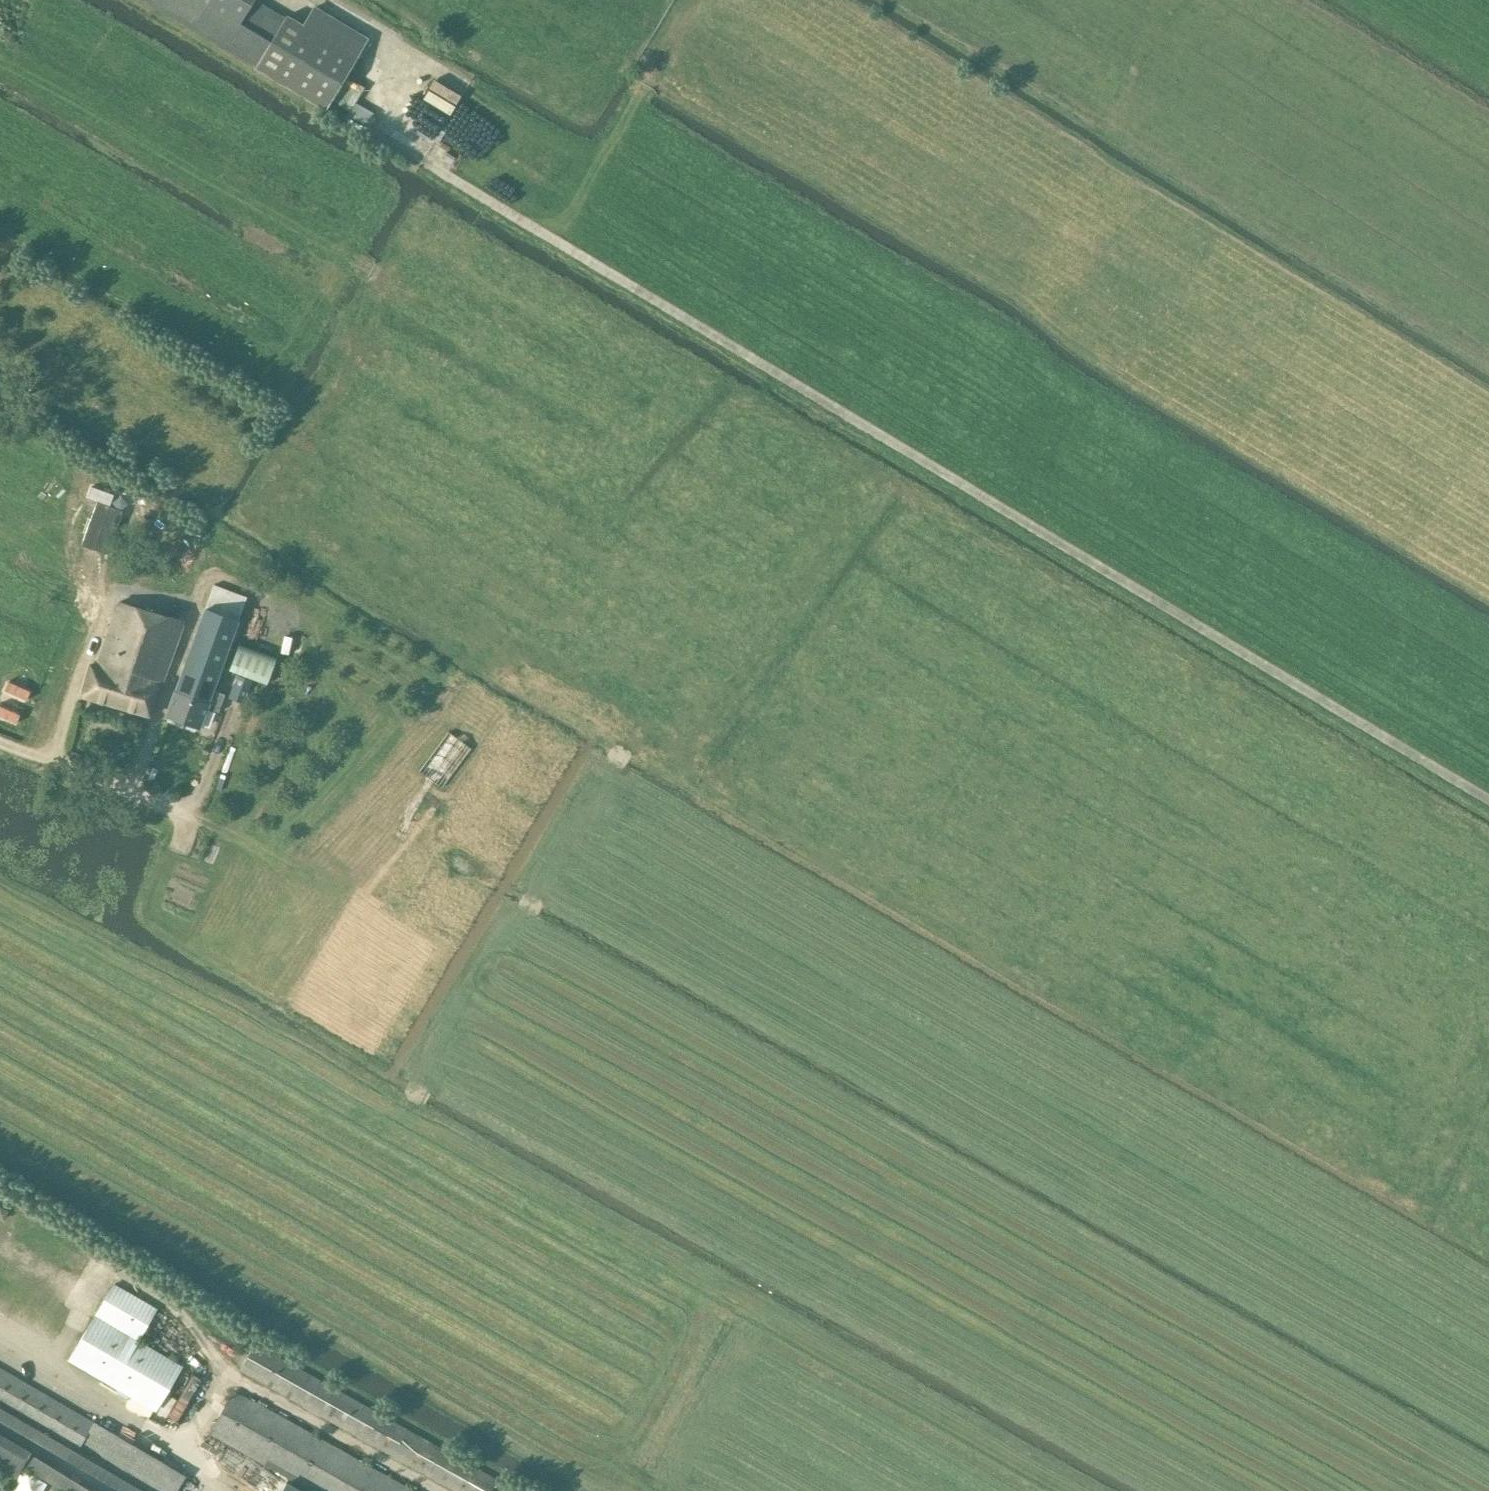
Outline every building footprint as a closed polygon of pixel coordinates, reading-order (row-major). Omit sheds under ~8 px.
[(284,19),(253,0),(143,0),(255,68),(326,111),(332,100),(346,77),(369,39),(314,6),(303,25),(287,15),(284,19)] [(346,77),(332,100),(350,112),(355,103),(364,88),(346,77)] [(442,79),(430,98),(457,114),(469,94),(442,79)] [(350,112),(349,114),(367,125),(373,114),(355,103),(350,112)] [(212,589),(166,716),(199,728),(207,707),(218,711),(224,695),(213,690),(245,601),(247,597),(214,584),(212,589)] [(90,665),(81,694),(149,717),(159,685),(183,621),(119,601),(97,667),(90,665)] [(276,658),(238,644),(228,670),(266,684),(276,658)] [(236,675),(228,698),(245,704),(253,681),(236,675)] [(442,787),(470,748),(448,732),(420,771),(442,787)] [(113,1284),(69,1360),(155,1410),(181,1366),(137,1341),(155,1309),(113,1284)] [(496,1479),(254,1344),(239,1370),(456,1490),(490,1490),(496,1479)] [(146,1490),(177,1490),(186,1476),(94,1422),(0,1368),(0,1406),(146,1490)] [(233,1391),(209,1433),(313,1490),(411,1490),(233,1391)] [(0,1433),(0,1467),(16,1476),(31,1451),(0,1433)] [(38,1459),(31,1471),(65,1490),(89,1490),(38,1459)] [(287,1481),(282,1490),(305,1490),(287,1481)]
